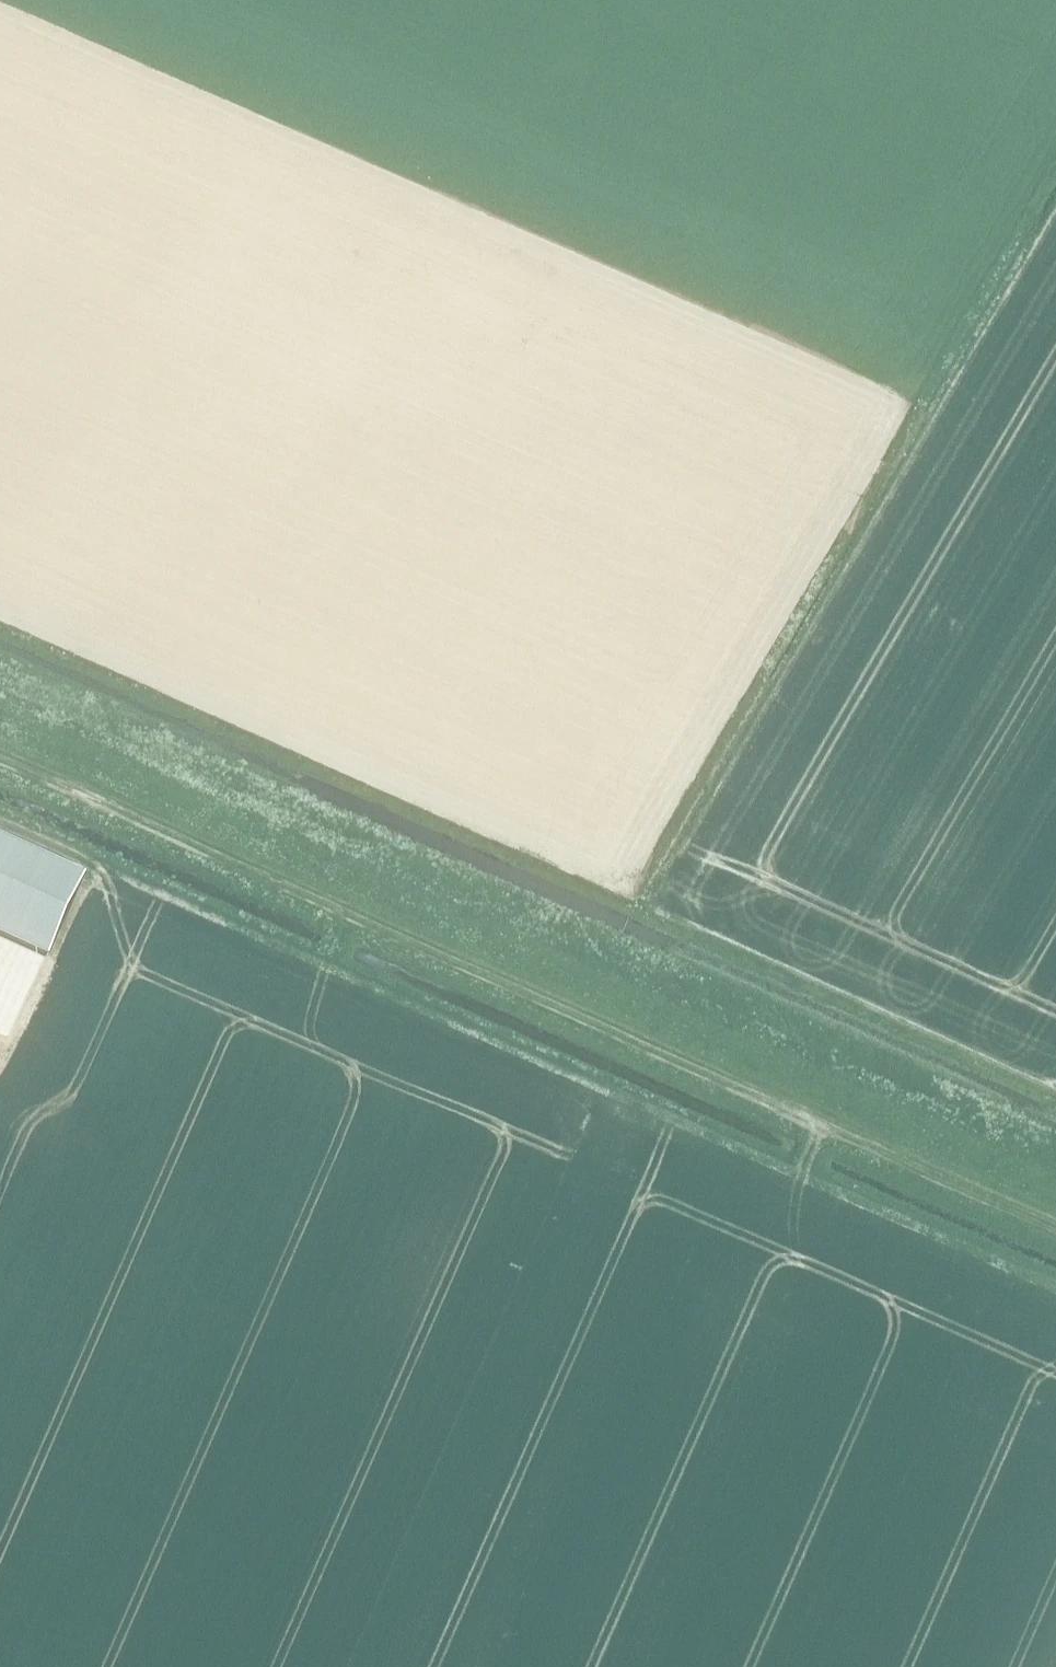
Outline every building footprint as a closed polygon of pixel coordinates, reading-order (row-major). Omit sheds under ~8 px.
[(46,957),(83,876),(0,838),(0,936),(46,957)]
